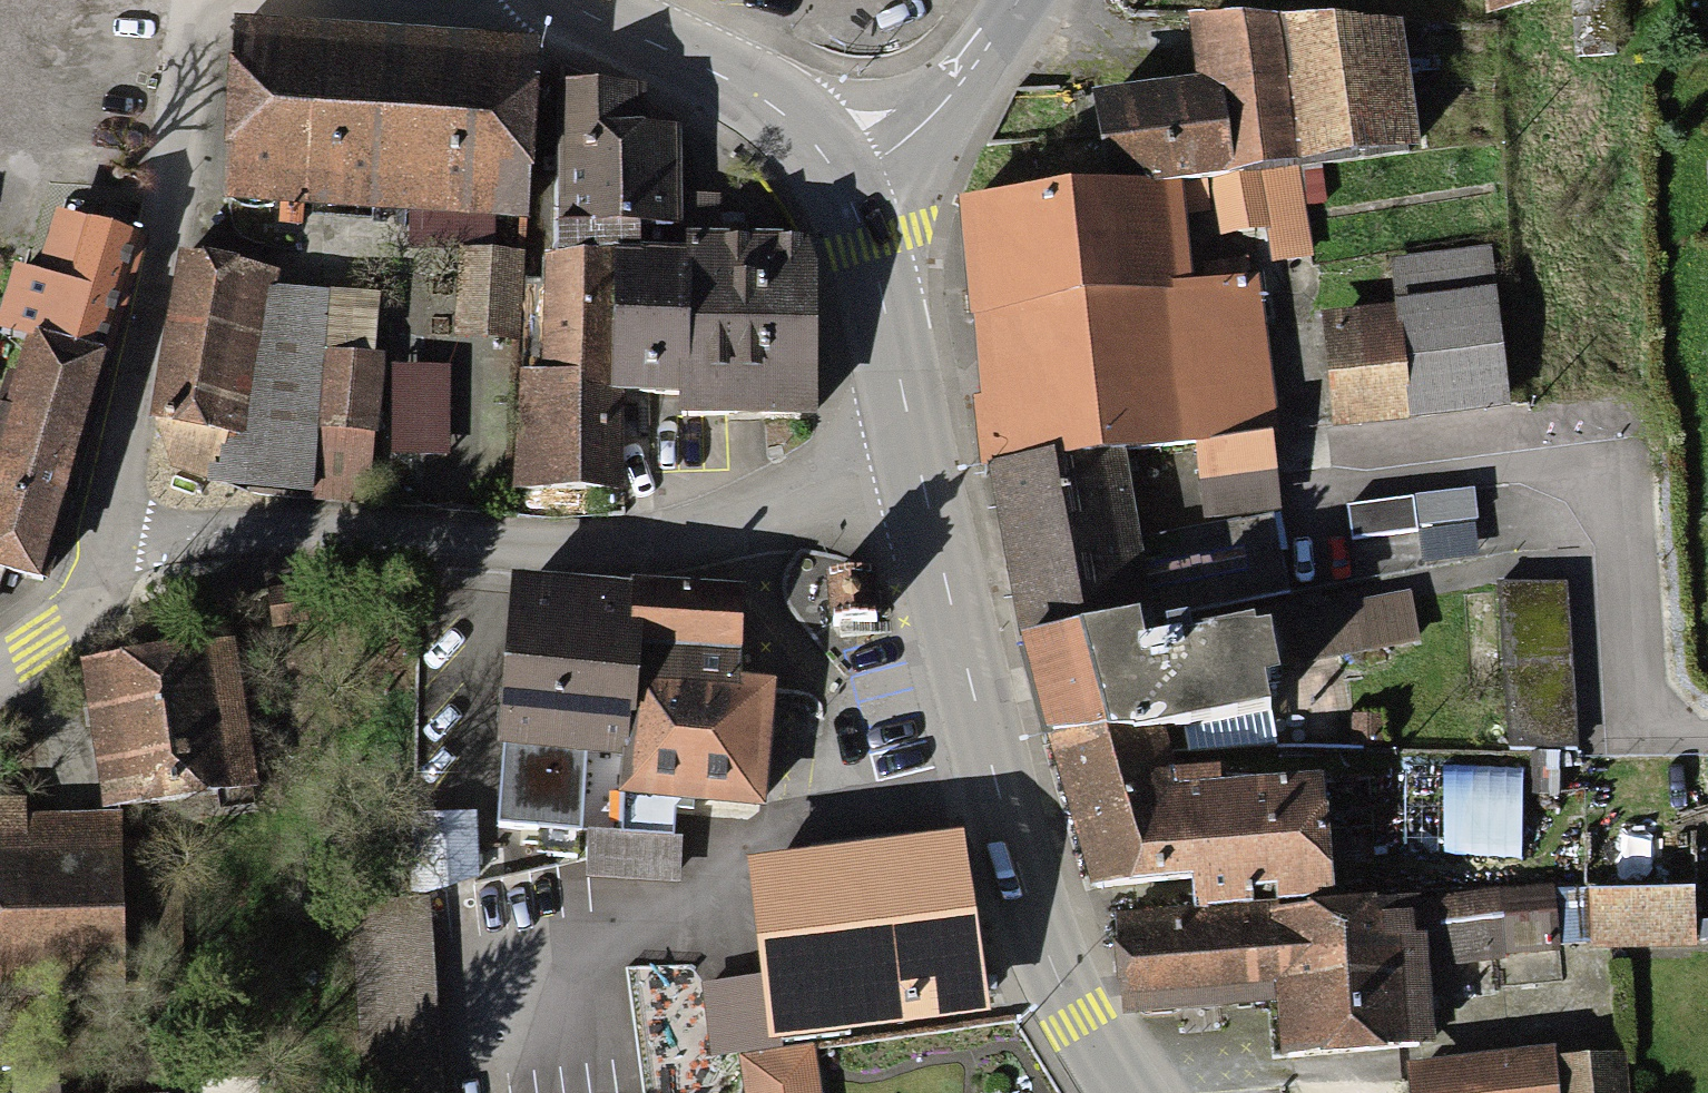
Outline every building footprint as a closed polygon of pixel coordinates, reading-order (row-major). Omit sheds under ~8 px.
[(1489,23),(1572,4),(1571,0),(1484,0),(1489,23)] [(1192,104),(1085,117),(1094,206),(1166,201),(1219,195),(1219,193),(1401,178),(1390,48),(1276,58),(1273,30),(1187,36),(1192,104)] [(522,66),(223,48),(213,212),(512,230),(522,66)] [(686,109),(554,104),(550,250),(616,251),(680,252),(686,109)] [(1166,201),(1094,206),(961,218),(984,478),(1113,467),(1186,461),(1185,448),(1270,441),(1258,294),(1174,301),(1166,201)] [(145,226),(55,203),(38,272),(15,266),(1,323),(33,332),(111,353),(145,226)] [(511,396),(512,507),(617,506),(616,422),(616,251),(550,250),(551,396),(511,396)] [(680,252),(616,251),(616,422),(802,424),(804,255),(680,252)] [(453,262),(449,346),(504,349),(508,264),(453,262)] [(1403,319),(1311,328),(1322,436),(1501,418),(1486,266),(1399,274),(1403,319)] [(174,279),(150,437),(226,448),(250,291),(174,279)] [(0,457),(0,564),(52,578),(111,353),(33,332),(0,457)] [(375,372),(320,368),(312,503),(366,506),(375,372)] [(1264,455),(1194,456),(1196,514),(1266,512),(1264,455)] [(1136,624),(1113,467),(986,485),(1009,643),(1136,624)] [(1470,479),(1333,488),(1335,517),(1472,508),(1470,479)] [(1272,526),(1149,541),(1158,612),(1281,597),(1272,526)] [(1565,708),(1558,544),(1483,548),(1489,689),(1490,712),(1565,708)] [(729,568),(602,559),(598,602),(596,629),(725,637),(729,568)] [(873,578),(824,580),(826,624),(874,622),(873,578)] [(598,602),(471,592),(454,804),(559,812),(567,707),(606,710),(612,630),(596,629),(598,602)] [(213,615),(69,636),(89,771),(233,751),(213,615)] [(725,637),(612,630),(606,710),(603,764),(745,774),(755,640),(725,637)] [(1112,655),(1016,666),(1039,764),(1135,754),(1260,749),(1258,698),(1254,642),(1112,655)] [(1135,754),(1039,764),(1092,883),(1193,876),(1196,908),(1333,897),(1314,800),(1142,803),(1135,754)] [(1697,775),(1557,773),(1555,897),(1696,898),(1697,775)] [(104,920),(98,789),(1,794),(0,774),(0,925),(104,920)] [(467,827),(405,827),(405,899),(466,900),(467,827)] [(763,968),(706,975),(715,1049),(992,1013),(967,828),(748,856),(763,968)] [(1417,898),(1333,897),(1196,908),(1116,913),(1121,1011),(1276,1004),(1281,1053),(1423,1042),(1417,898)] [(1497,903),(1435,907),(1439,973),(1501,969),(1497,903)] [(348,922),(360,1092),(382,1092),(436,1090),(425,917),(348,922)] [(745,1092),(820,1092),(814,1043),(740,1054),(745,1092)] [(1428,1060),(1431,1092),(1564,1092),(1561,1050),(1428,1060)]
